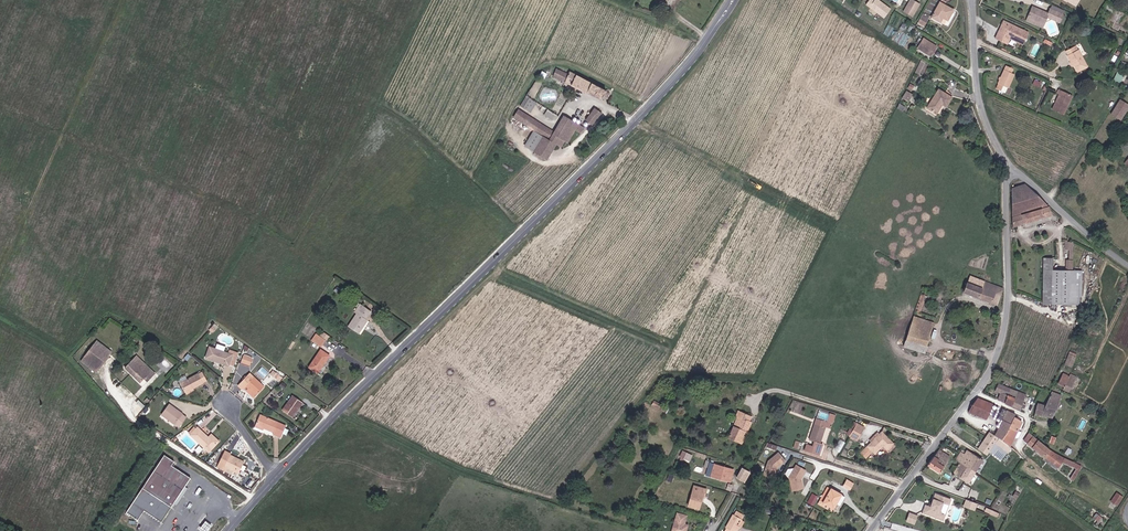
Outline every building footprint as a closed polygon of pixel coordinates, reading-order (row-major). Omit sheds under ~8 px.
[(866,4),(885,18),(892,8),(880,0),(869,0),(866,4)] [(919,4),(915,1),(911,7),(908,5),(904,12),(912,16),(919,4)] [(945,6),(940,3),(931,17),(940,22),(943,17),(948,20),(953,10),(945,6)] [(1026,21),(1042,27),(1046,17),(1059,22),(1063,15),(1050,9),(1048,13),(1032,7),(1026,21)] [(922,14),(918,22),(922,24),(926,17),(922,14)] [(1002,30),(997,40),(1005,43),(1007,38),(1020,44),(1026,32),(1000,20),(997,28),(1002,30)] [(992,38),(997,40),(1002,30),(997,28),(992,38)] [(917,48),(930,57),(937,46),(923,38),(917,48)] [(1087,68),(1078,50),(1075,51),(1073,47),(1065,51),(1070,62),(1071,61),(1074,66),(1077,73),(1087,68)] [(1014,74),(1011,73),(1013,69),(1006,66),(998,84),(999,84),(997,89),(1006,93),(1008,88),(1014,74)] [(561,70),(557,78),(557,79),(602,100),(604,96),(608,98),(610,93),(606,92),(607,91),(569,71),(568,74),(561,70)] [(1116,73),(1114,80),(1122,82),(1124,75),(1116,73)] [(1058,89),(1057,94),(1059,95),(1052,110),(1063,115),(1072,95),(1058,89)] [(907,90),(903,97),(909,101),(914,94),(907,90)] [(941,104),(946,107),(951,98),(938,90),(927,108),(936,113),(941,104)] [(526,95),(520,105),(523,107),(530,97),(526,95)] [(1120,120),(1127,108),(1127,105),(1120,100),(1111,114),(1120,120)] [(897,109),(902,112),(905,107),(899,104),(897,109)] [(585,120),(592,125),(602,113),(594,108),(585,120)] [(544,137),(544,138),(534,152),(546,160),(556,145),(561,148),(565,142),(568,143),(576,130),(580,132),(584,127),(563,115),(554,131),(552,130),(518,109),(513,117),(535,131),(544,137)] [(552,120),(556,115),(548,109),(544,115),(552,120)] [(544,138),(544,137),(535,131),(525,146),(534,152),(544,138)] [(1037,205),(1037,202),(1042,201),(1025,184),(1011,189),(1013,228),(1051,216),(1049,207),(1044,203),(1037,205)] [(1077,304),(1077,271),(1071,271),(1065,271),(1051,271),(1051,259),(1042,259),(1042,304),(1051,304),(1077,304)] [(997,305),(1003,289),(970,276),(964,293),(997,305)] [(925,296),(920,294),(915,311),(919,312),(925,296)] [(362,316),(367,308),(360,304),(354,312),(356,314),(348,326),(359,333),(368,320),(366,319),(362,316)] [(371,311),(367,308),(362,316),(366,319),(371,311)] [(934,323),(913,316),(903,347),(924,354),(934,323)] [(312,341),(321,347),(325,340),(316,334),(312,341)] [(108,358),(112,352),(96,341),(80,361),(96,373),(108,358)] [(215,360),(229,364),(234,351),(229,349),(228,353),(210,347),(206,358),(215,361),(215,360)] [(321,349),(309,367),(317,373),(329,355),(321,349)] [(1075,357),(1072,355),(1073,353),(1070,351),(1064,364),(1071,367),(1075,357)] [(148,374),(151,378),(155,373),(137,355),(125,368),(140,383),(144,379),(148,374)] [(241,362),(250,365),(252,359),(244,355),(241,362)] [(262,365),(257,372),(264,377),(269,371),(262,365)] [(282,377),(273,370),(270,374),(280,381),(282,377)] [(180,383),(185,392),(193,388),(207,381),(202,371),(180,383)] [(238,385),(242,389),(243,388),(254,398),(264,387),(250,373),(238,385)] [(1070,374),(1069,376),(1062,373),(1057,384),(1064,387),(1063,389),(1069,392),(1076,377),(1070,374)] [(998,400),(1004,403),(1020,411),(1026,395),(998,384),(995,391),(1000,393),(998,400)] [(1061,396),(1060,395),(1051,392),(1045,406),(1037,404),(1034,414),(1052,418),(1056,409),(1061,396)] [(296,410),(302,401),(293,395),(282,410),(292,417),(297,410),(296,410)] [(993,404),(977,398),(972,406),(968,412),(986,420),(993,404)] [(654,401),(653,404),(665,412),(667,408),(654,401)] [(161,415),(179,428),(187,417),(169,404),(161,415)] [(1006,433),(1014,417),(1015,414),(1007,410),(996,432),(996,435),(1001,440),(1006,433)] [(744,432),(746,433),(751,422),(749,421),(751,417),(738,411),(736,416),(738,417),(729,438),(739,442),(744,432)] [(274,432),(273,434),(281,438),(286,425),(260,414),(254,428),(262,432),(264,428),(274,432)] [(1022,422),(1014,417),(1006,433),(1001,440),(1010,447),(1014,438),(1018,431),(1022,422)] [(849,436),(857,423),(854,422),(846,434),(849,436)] [(864,428),(857,423),(849,436),(857,441),(864,428)] [(815,424),(809,440),(814,441),(812,446),(807,444),(804,450),(819,455),(822,444),(820,443),(825,427),(815,424)] [(196,428),(190,434),(209,452),(219,441),(211,434),(208,437),(197,426),(196,428)] [(1001,440),(996,435),(991,431),(979,448),(996,462),(1003,451),(1011,457),(1013,455),(1016,457),(1018,454),(1010,447),(1001,440)] [(865,458),(872,451),(875,454),(883,445),(887,450),(893,444),(882,432),(880,434),(878,432),(873,437),(875,438),(861,453),(865,458)] [(1045,458),(1058,467),(1062,462),(1077,468),(1070,479),(1073,481),(1081,467),(1054,453),(1046,448),(1028,433),(1023,440),(1044,458),(1045,458)] [(225,450),(218,464),(228,469),(238,474),(244,461),(231,454),(231,453),(225,450)] [(950,457),(939,450),(927,465),(939,473),(950,457)] [(957,460),(975,472),(982,460),(967,450),(964,454),(961,452),(956,460),(957,460)] [(763,475),(773,478),(777,467),(785,460),(779,452),(768,461),(763,475)] [(190,479),(171,466),(174,462),(164,455),(125,512),(136,519),(141,511),(159,524),(190,479)] [(1045,458),(1044,458),(1043,460),(1055,470),(1058,467),(1045,458)] [(968,483),(975,472),(957,460),(956,462),(954,461),(953,462),(957,465),(953,473),(968,483)] [(733,470),(709,463),(706,475),(711,476),(711,475),(718,476),(717,478),(730,482),(733,470)] [(805,471),(796,465),(789,478),(793,491),(803,488),(801,479),(805,471)] [(742,468),(737,478),(744,482),(750,472),(742,468)] [(251,478),(246,484),(250,487),(255,481),(251,478)] [(844,486),(850,489),(853,484),(847,480),(844,486)] [(969,492),(971,488),(962,484),(957,495),(964,497),(967,490),(969,492)] [(699,492),(700,488),(694,486),(688,506),(699,509),(701,502),(700,501),(701,497),(702,497),(704,493),(699,492)] [(819,500),(833,508),(836,503),(840,505),(844,497),(827,487),(819,500)] [(971,488),(968,495),(976,498),(979,491),(971,488)] [(812,493),(808,501),(814,504),(818,495),(812,493)] [(1122,497),(1116,493),(1111,501),(1117,506),(1122,497)] [(943,503),(949,506),(951,500),(934,494),(931,504),(932,504),(931,507),(928,506),(924,505),(921,514),(943,521),(945,515),(942,513),(940,510),(943,503)] [(987,506),(985,510),(998,516),(1000,512),(987,506)] [(734,516),(733,515),(726,527),(727,528),(725,530),(736,530),(737,530),(739,527),(738,526),(742,520),(741,520),(743,516),(736,512),(734,516)] [(687,527),(684,526),(684,524),(687,516),(677,513),(672,530),(686,530),(687,527)] [(906,522),(914,524),(916,516),(909,514),(906,522)] [(1101,517),(1098,515),(1093,523),(1095,525),(1101,517)] [(204,520),(199,527),(203,530),(206,530),(210,525),(204,520)]
